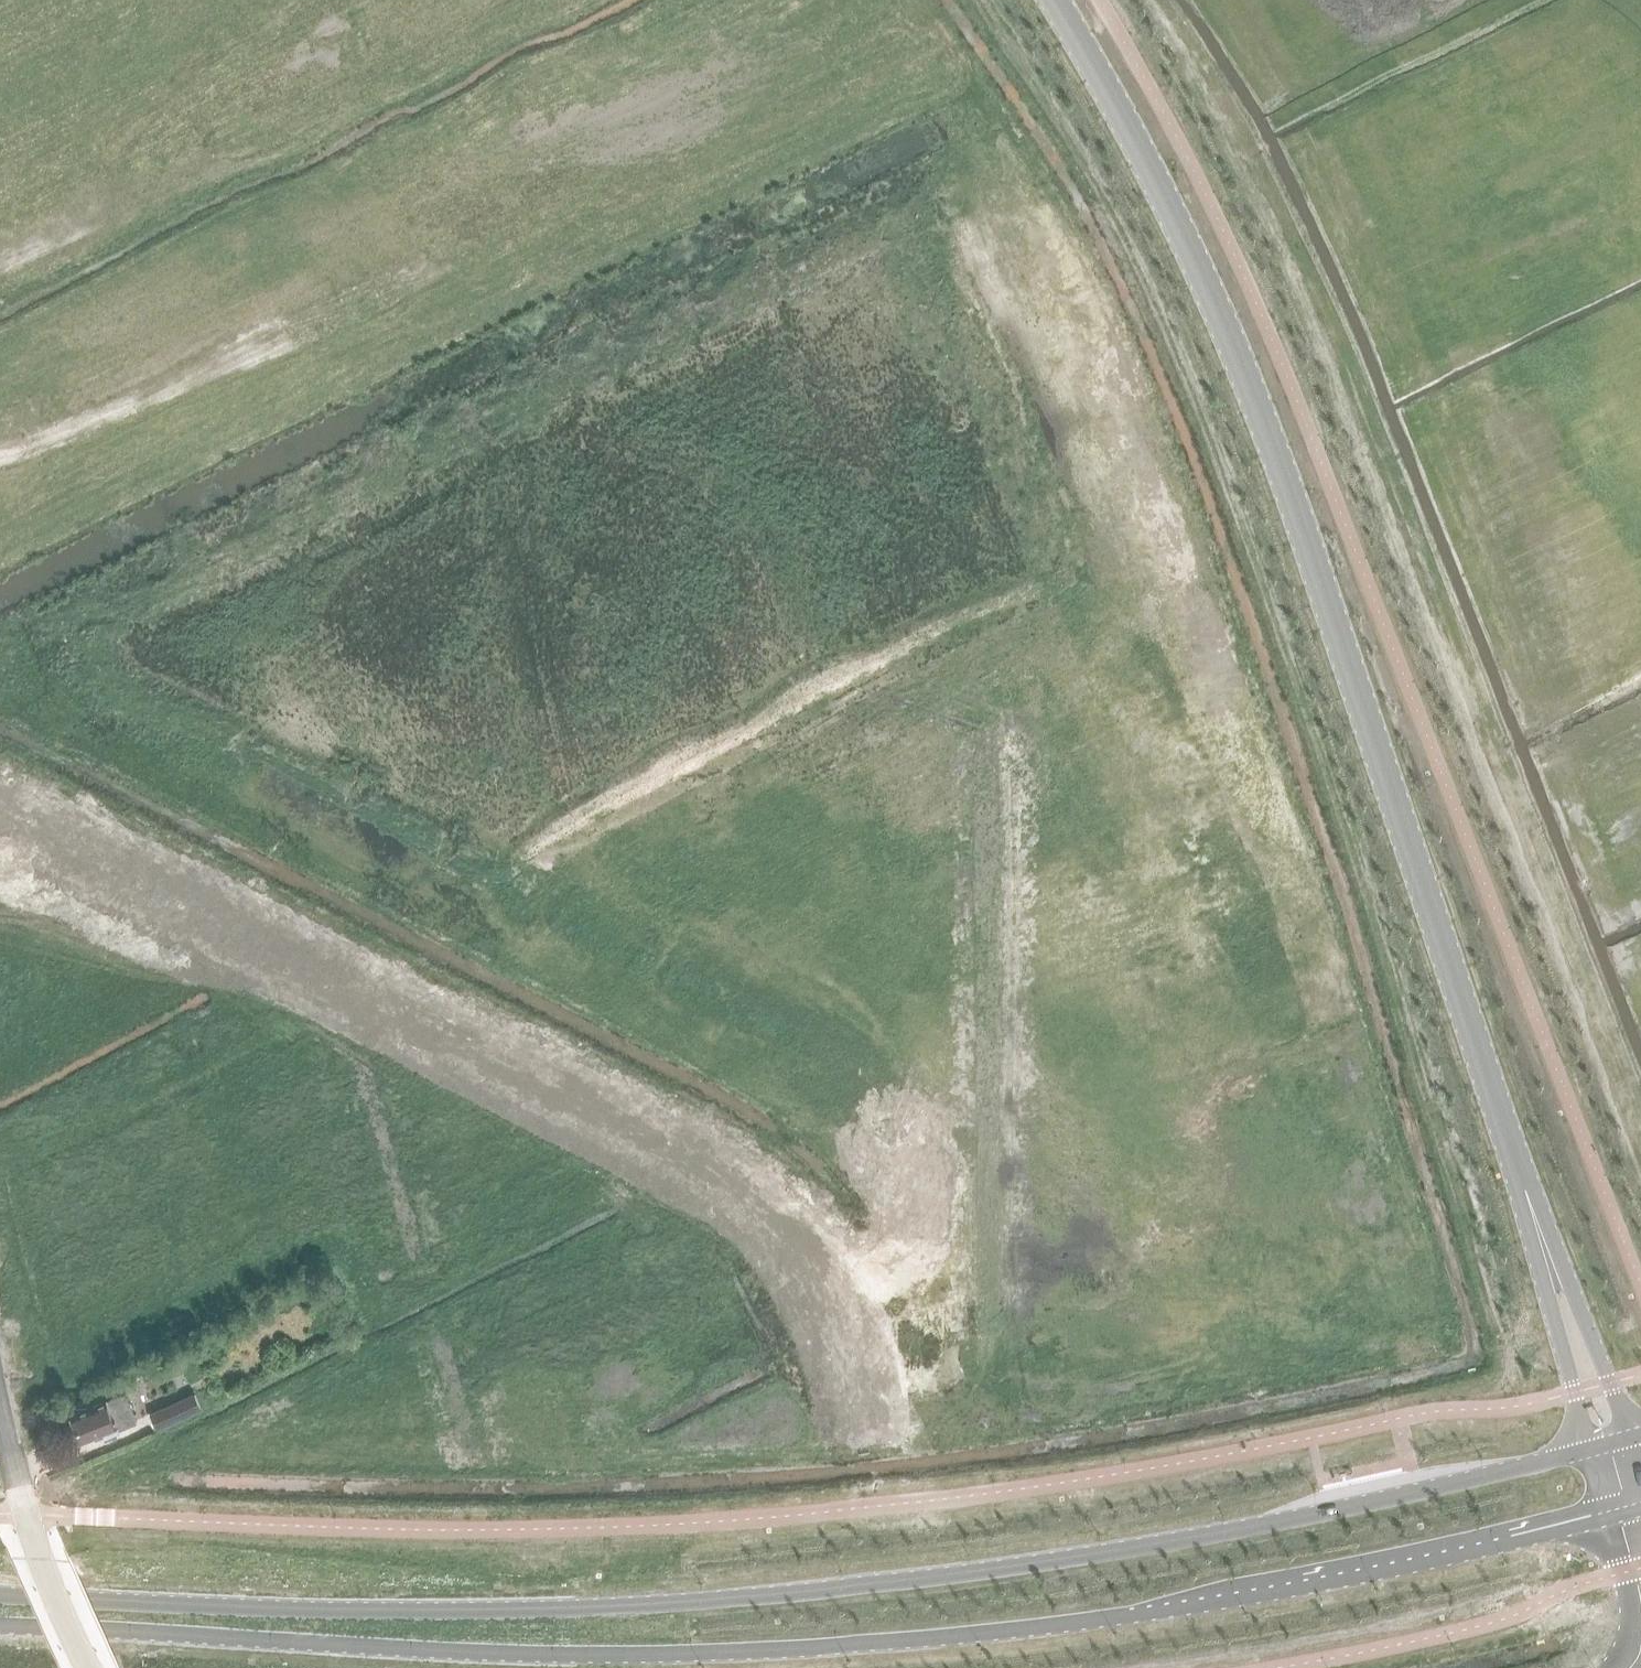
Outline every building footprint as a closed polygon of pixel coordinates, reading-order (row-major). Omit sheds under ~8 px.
[(84,1440),(99,1434),(100,1439),(105,1437),(106,1441),(119,1436),(117,1432),(138,1424),(127,1392),(112,1397),(112,1396),(73,1410),(84,1440)] [(206,1407),(199,1392),(148,1415),(155,1429),(206,1407)]
